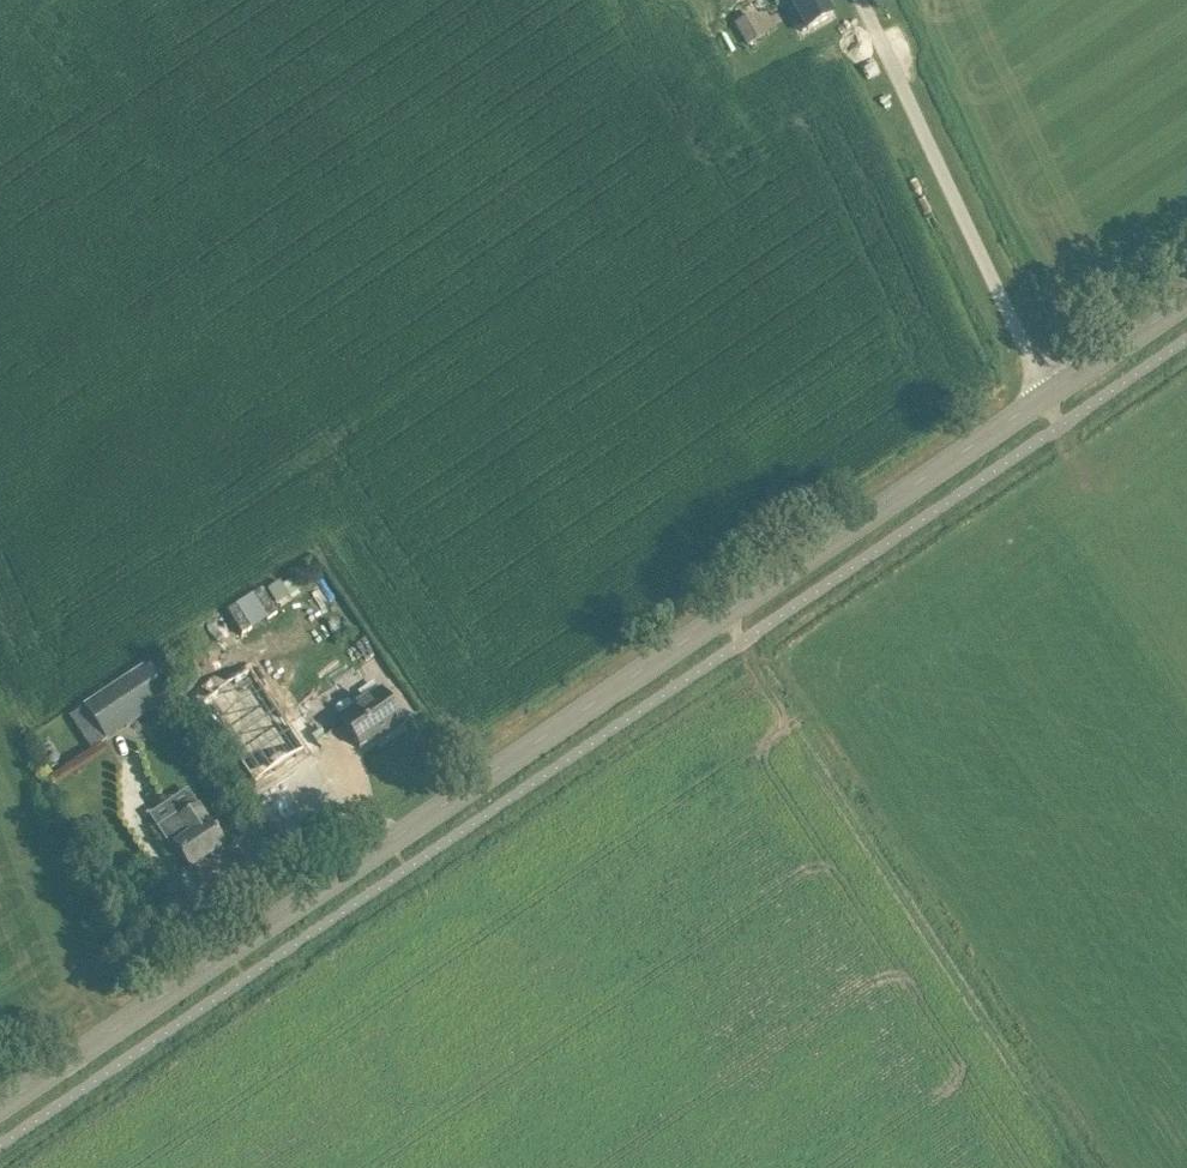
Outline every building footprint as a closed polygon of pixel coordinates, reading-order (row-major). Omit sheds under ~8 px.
[(797,11),(792,14),(802,32),(807,29),(808,30),(832,16),(823,0),(791,0),(797,11)] [(262,589),(252,595),(267,618),(268,620),(277,614),(262,589)] [(237,604),(227,611),(242,634),(252,628),(237,605),(237,604)] [(144,666),(85,705),(107,739),(166,700),(144,666)] [(247,672),(197,706),(251,786),(301,752),(247,672)] [(405,723),(392,703),(383,690),(340,719),(360,748),(386,730),(389,734),(405,723)] [(308,757),(328,743),(306,712),(286,725),(308,757)] [(199,805),(178,820),(175,816),(157,828),(171,849),(175,847),(190,869),(226,845),(199,805)]
